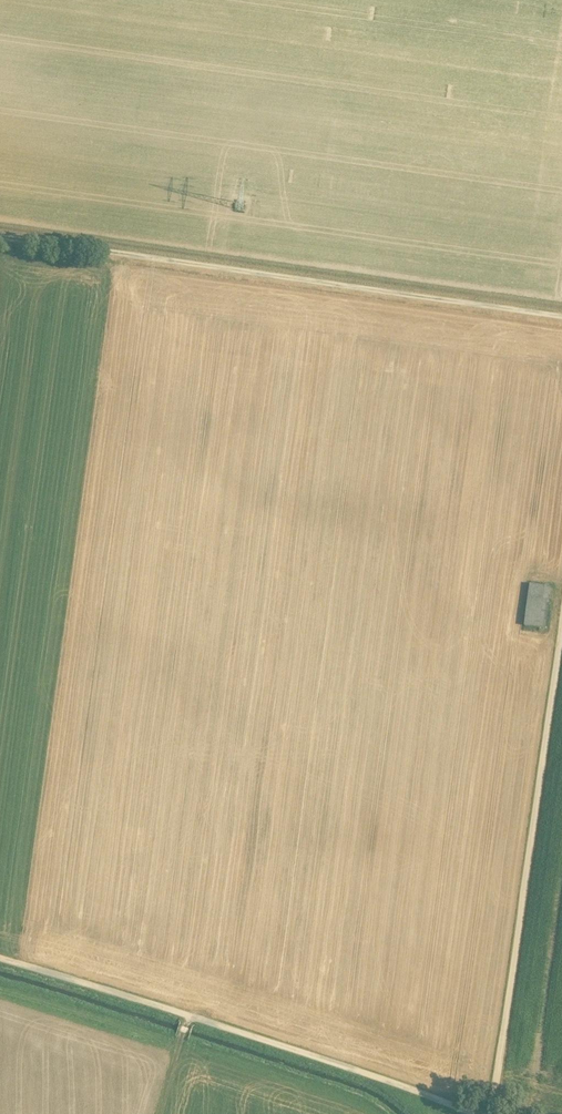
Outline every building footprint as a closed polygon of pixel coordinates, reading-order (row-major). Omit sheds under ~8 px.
[(548,588),(531,585),(525,626),(547,629),(550,605),(546,604),(548,588)]
